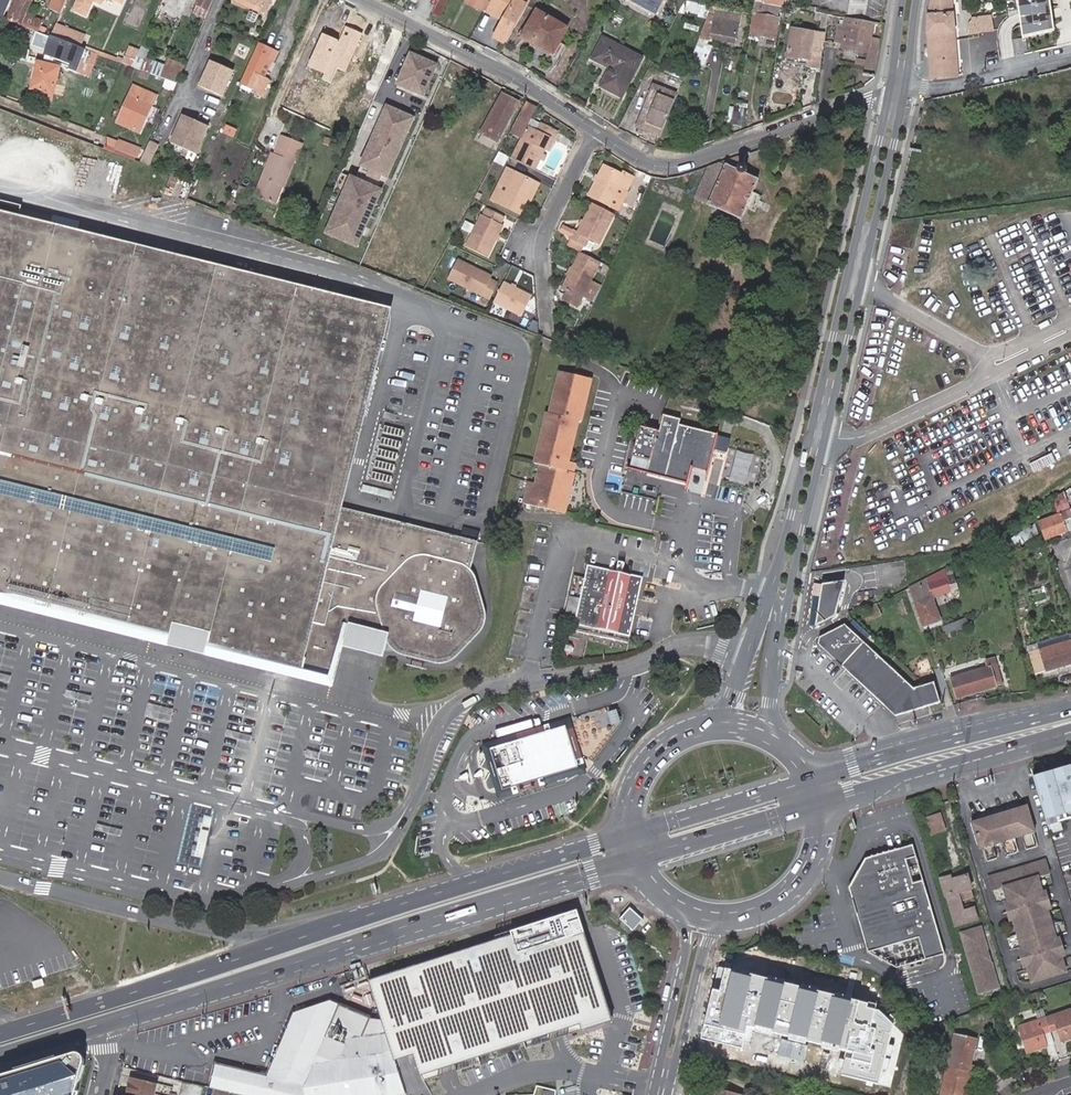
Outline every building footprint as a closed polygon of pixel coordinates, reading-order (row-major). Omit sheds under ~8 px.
[(8,8),(4,17),(22,26),(27,13),(33,2),(30,0),(16,0),(11,9),(8,8)] [(74,9),(86,15),(93,0),(78,0),(74,9)] [(161,3),(166,5),(184,13),(188,5),(177,0),(178,0),(162,0),(161,3)] [(248,0),(236,0),(235,2),(258,12),(261,6),(248,0)] [(261,6),(267,8),(269,9),(273,0),(248,0),(261,6)] [(432,12),(438,16),(448,0),(439,0),(432,12)] [(484,10),(490,0),(467,0),(467,2),(484,10)] [(505,42),(527,5),(530,0),(490,0),(484,10),(502,20),(494,36),(492,38),(504,45),(505,42)] [(527,5),(534,10),(540,0),(530,0),(527,5)] [(928,17),(926,34),(931,79),(958,75),(957,55),(961,55),(960,48),(956,48),(953,0),(930,0),(928,17)] [(1015,18),(1018,40),(1053,31),(1048,0),(1012,0),(1015,18)] [(762,1),(761,6),(763,6),(757,34),(775,38),(783,5),(762,1)] [(719,2),(704,37),(716,40),(740,45),(746,16),(723,9),(724,4),(719,2)] [(747,12),(724,4),(723,9),(746,16),(747,12)] [(195,9),(192,16),(204,22),(208,14),(195,9)] [(539,12),(525,35),(555,53),(568,29),(539,12)] [(27,13),(22,26),(38,32),(43,19),(27,13)] [(249,14),(245,22),(253,26),(257,17),(249,14)] [(991,15),(965,19),(968,35),(993,31),(991,15)] [(873,52),(878,24),(853,19),(849,18),(846,18),(845,22),(850,23),(848,33),(841,32),(839,44),(845,45),(845,47),(873,52)] [(850,23),(845,22),(844,29),(842,28),(841,32),(848,33),(850,23)] [(353,64),(364,40),(360,38),(364,30),(345,23),(329,59),(343,65),(345,60),(353,64)] [(820,70),(822,56),(812,55),(815,32),(792,28),(788,55),(803,57),(802,60),(810,61),(809,68),(820,70)] [(62,41),(80,48),(84,36),(66,30),(62,41)] [(551,63),(556,54),(555,53),(525,35),(520,44),(551,63)] [(595,58),(608,65),(620,45),(607,37),(595,58)] [(704,37),(698,50),(712,53),(716,40),(704,37)] [(260,43),(248,71),(269,81),(262,96),(267,98),(275,80),(267,76),(261,73),(268,58),(273,49),(260,43)] [(620,45),(608,65),(612,68),(603,85),(623,97),(645,59),(620,45)] [(85,57),(48,47),(45,56),(75,64),(73,69),(81,72),(85,57)] [(150,50),(141,47),(132,67),(152,74),(155,64),(146,61),(150,50)] [(712,53),(698,50),(694,60),(710,64),(712,53)] [(563,57),(556,54),(551,63),(557,67),(563,57)] [(436,66),(410,55),(397,84),(423,95),(436,66)] [(273,60),(268,58),(261,73),(267,76),(273,60)] [(233,72),(210,62),(200,87),(223,96),(233,72)] [(60,67),(39,63),(32,92),(54,96),(60,67)] [(182,73),(166,67),(162,78),(167,79),(178,83),(182,73)] [(269,81),(248,71),(243,84),(259,91),(258,94),(262,96),(269,81)] [(178,83),(167,79),(164,86),(174,91),(178,83)] [(133,105),(125,125),(143,133),(160,91),(136,82),(128,103),(133,105)] [(639,127),(661,137),(679,96),(656,87),(639,127)] [(518,102),(504,95),(483,135),(486,136),(485,139),(496,144),(518,102)] [(727,124),(732,125),(738,99),(733,98),(727,124)] [(738,99),(732,125),(744,127),(750,102),(738,99)] [(120,123),(125,125),(133,105),(128,103),(120,123)] [(509,126),(521,132),(525,125),(533,111),(521,104),(509,126)] [(409,117),(387,107),(375,133),(377,134),(371,147),(369,146),(360,165),(370,170),(368,175),(378,180),(381,175),(386,177),(395,158),(392,157),(398,144),(401,145),(407,131),(403,129),(409,117)] [(206,128),(183,118),(173,143),(196,152),(206,128)] [(510,156),(533,167),(539,158),(542,159),(545,153),(542,152),(544,147),(549,137),(550,138),(554,128),(539,121),(534,130),(525,125),(521,132),(510,156)] [(238,130),(226,125),(222,135),(234,139),(238,130)] [(557,130),(554,128),(550,138),(549,137),(544,147),(547,149),(557,130)] [(256,196),(267,199),(286,158),(294,140),(284,136),(279,149),(283,151),(281,156),(274,153),(256,196)] [(286,158),(267,199),(272,202),(278,186),(284,188),(295,161),(296,162),(303,144),(294,140),(286,158)] [(152,166),(161,145),(151,141),(142,162),(152,166)] [(143,151),(130,146),(127,154),(140,159),(143,151)] [(496,160),(490,171),(497,175),(503,164),(504,165),(508,158),(502,154),(498,161),(496,160)] [(742,163),(746,156),(707,169),(701,178),(691,194),(729,219),(736,208),(745,194),(751,184),(741,179),(738,180),(734,181),(731,181),(728,180),(726,177),(724,174),(723,171),(724,168),(725,165),(728,163),(731,161),(734,161),(738,162),(741,163),(742,163)] [(742,166),(741,163),(738,162),(734,161),(731,161),(728,163),(725,165),(724,168),(723,171),(724,174),(726,177),(728,180),(731,181),(734,181),(738,180),(741,179),(742,176),(744,173),(744,169),(742,166)] [(625,176),(606,166),(591,195),(612,206),(621,189),(627,192),(635,178),(626,173),(625,176)] [(529,200),(537,183),(515,172),(507,169),(500,183),(504,185),(508,186),(499,204),(521,215),(529,200)] [(707,169),(686,174),(689,181),(701,178),(707,169)] [(380,191),(354,179),(349,190),(345,188),(325,233),(355,246),(360,234),(357,233),(371,202),(374,203),(380,191)] [(277,203),(284,188),(278,186),(272,202),(277,203)] [(753,199),(745,194),(736,208),(745,213),(753,199)] [(229,197),(222,212),(232,216),(236,206),(232,204),(234,199),(229,197)] [(158,637),(161,642),(164,639),(186,644),(205,649),(207,654),(211,650),(297,672),(299,670),(300,669),(300,667),(301,665),(329,671),(337,641),(365,647),(382,652),(384,644),(385,644),(387,650),(389,652),(391,654),(393,655),(425,663),(434,666),(439,666),(447,664),(481,628),(482,624),(483,619),(471,575),(470,571),(477,544),(341,509),(330,506),(378,317),(266,289),(269,279),(270,275),(247,270),(246,274),(244,283),(207,274),(181,267),(81,242),(84,233),(49,224),(51,218),(38,215),(37,221),(16,216),(19,205),(0,200),(0,598),(158,637)] [(613,213),(591,202),(576,231),(573,230),(569,237),(572,239),(567,247),(578,252),(581,253),(585,246),(592,250),(596,241),(598,242),(613,213)] [(624,206),(619,217),(630,222),(635,212),(624,206)] [(504,228),(484,218),(478,229),(468,223),(463,231),(474,237),(468,248),(488,258),(504,228)] [(569,237),(573,230),(571,229),(562,224),(558,232),(567,236),(569,237)] [(183,258),(84,233),(81,242),(181,267),(183,258)] [(581,253),(578,252),(560,289),(565,291),(561,299),(575,306),(580,297),(590,302),(607,266),(597,261),(581,253)] [(183,258),(181,267),(207,274),(209,264),(210,261),(183,255),(183,258)] [(469,270),(470,267),(454,259),(444,278),(484,298),(492,283),(484,278),(469,270)] [(209,264),(207,274),(244,283),(246,274),(209,264)] [(471,266),(470,267),(469,270),(484,278),(486,274),(471,266)] [(330,506),(341,509),(392,310),(269,279),(266,289),(378,317),(330,506)] [(500,279),(489,299),(517,313),(527,293),(500,279)] [(543,415),(531,466),(539,468),(534,486),(527,484),(522,506),(564,517),(573,476),(567,475),(569,466),(579,424),(585,426),(595,384),(561,375),(552,416),(543,415)] [(684,420),(667,416),(663,432),(644,428),(637,458),(654,462),(651,475),(692,484),(696,468),(713,472),(722,435),(683,426),(684,420)] [(1055,457),(1033,463),(1035,471),(1058,465),(1055,457)] [(654,462),(637,458),(634,471),(651,475),(654,462)] [(367,492),(393,497),(396,480),(389,478),(392,462),(388,462),(385,473),(377,472),(378,467),(372,465),(367,492)] [(1070,508),(1070,505),(1065,490),(1054,499),(1059,512),(1070,508)] [(1070,530),(1070,508),(1059,512),(1040,520),(1047,539),(1069,530),(1070,530)] [(1005,534),(1008,541),(1035,531),(1032,524),(1005,534)] [(645,576),(590,565),(588,577),(577,575),(569,615),(580,617),(579,624),(633,635),(645,576)] [(948,572),(947,568),(914,587),(926,626),(943,621),(936,596),(958,589),(958,582),(954,568),(949,569),(950,571),(948,572)] [(838,615),(845,582),(824,585),(818,626),(838,615)] [(1026,593),(1022,582),(1015,584),(1018,596),(1026,593)] [(876,603),(867,607),(868,610),(863,613),(867,622),(883,615),(878,604),(876,603)] [(971,625),(967,616),(945,625),(948,634),(971,625)] [(916,687),(846,624),(821,637),(820,645),(898,715),(942,702),(936,681),(916,687)] [(1032,652),(1070,640),(1070,632),(1030,645),(1032,652)] [(1032,652),(1039,673),(1049,670),(1050,672),(1070,665),(1070,640),(1032,652)] [(961,698),(1000,685),(1006,683),(998,656),(986,659),(989,667),(954,678),(961,698)] [(683,666),(675,660),(669,668),(677,674),(683,666)] [(575,724),(583,750),(596,747),(592,733),(605,730),(601,716),(575,724)] [(584,754),(583,750),(575,724),(571,723),(559,726),(556,731),(546,734),(542,732),(524,738),(523,740),(523,741),(495,751),(496,755),(490,757),(491,761),(485,771),(495,775),(490,786),(492,792),(495,793),(507,790),(515,788),(516,790),(584,769),(580,758),(582,757),(584,754)] [(1035,774),(1048,825),(1070,819),(1070,765),(1035,774)] [(1026,806),(971,823),(979,850),(983,849),(987,862),(996,859),(992,846),(1002,843),(1006,856),(1016,853),(1011,840),(1021,837),(1025,851),(1035,848),(1031,834),(1034,833),(1026,806)] [(944,813),(927,817),(931,836),(949,831),(944,813)] [(847,894),(855,923),(858,922),(867,952),(898,966),(945,952),(912,845),(865,859),(848,889),(849,893),(847,894)] [(1043,895),(1042,894),(1037,875),(1050,871),(1046,860),(988,878),(991,889),(1003,885),(1009,901),(1013,917),(1033,982),(1066,972),(1061,956),(1061,955),(1056,940),(1043,895)] [(948,878),(941,880),(946,896),(948,896),(956,926),(978,919),(975,909),(964,912),(961,901),(969,896),(967,890),(971,890),(967,876),(949,881),(948,878)] [(853,923),(855,923),(847,894),(845,895),(853,923)] [(1009,901),(1005,902),(1010,918),(1013,917),(1009,901)] [(643,920),(629,908),(621,918),(635,930),(643,920)] [(566,1039),(612,1026),(579,916),(515,935),(516,940),(372,983),(383,1020),(395,1059),(414,1053),(421,1076),(447,1068),(557,1035),(565,1033),(566,1039)] [(981,929),(962,934),(980,992),(998,987),(991,963),(988,963),(985,952),(987,951),(981,929)] [(1056,940),(1061,955),(1061,956),(1064,955),(1060,939),(1056,940)] [(1023,950),(1020,951),(1025,967),(1028,966),(1023,950)] [(810,962),(806,990),(841,995),(845,967),(810,962)] [(721,971),(704,1038),(740,1047),(742,1040),(750,1042),(752,1031),(842,1053),(837,1074),(891,1088),(904,1033),(879,1010),(721,971)] [(395,1059),(383,1020),(372,1019),(331,1001),(295,1013),(268,1077),(216,1064),(211,1088),(240,1094),(406,1094),(395,1059)] [(1008,1010),(1005,1002),(999,1004),(1002,1011),(1008,1010)] [(1046,1020),(1042,1009),(1035,1012),(1038,1023),(1018,1029),(1026,1054),(1046,1048),(1042,1035),(1050,1033),(1046,1020)] [(1050,1033),(1058,1031),(1062,1043),(1070,1040),(1070,1012),(1046,1020),(1050,1033)] [(1046,1048),(1054,1045),(1050,1033),(1042,1035),(1046,1048)] [(952,1035),(945,1067),(969,1072),(970,1064),(965,1063),(970,1040),(952,1035)] [(0,1082),(0,1094),(76,1094),(84,1061),(83,1059),(82,1057),(79,1055),(77,1055),(0,1082)] [(929,1079),(932,1065),(924,1063),(920,1078),(929,1079)] [(945,1067),(938,1094),(958,1094),(961,1079),(967,1080),(969,1072),(945,1067)] [(157,1084),(132,1078),(128,1094),(154,1094),(157,1084)]
